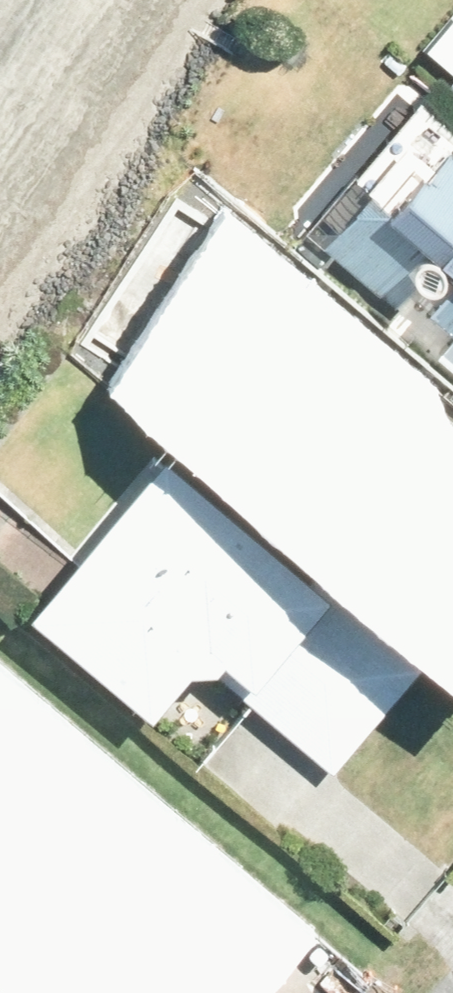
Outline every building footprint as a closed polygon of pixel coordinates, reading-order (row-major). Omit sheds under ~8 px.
[(424,46),(452,72),(452,12),(424,46)] [(449,148),(430,173),(424,169),(391,208),(371,191),(342,226),(329,217),(313,236),(394,303),(406,290),(452,328),(452,151),(449,148)] [(307,284),(288,305),(314,330),(334,309),(307,284)] [(296,507),(291,512),(341,555),(345,549),(419,612),(452,573),(452,401),(438,388),(431,395),(407,375),(422,358),(377,320),(362,339),(355,333),(244,463),(296,507)] [(442,354),(452,363),(452,341),(442,354)] [(317,584),(169,458),(60,587),(38,613),(156,714),(195,669),(220,671),(338,772),(426,669),(322,579),(317,584)] [(369,580),(357,595),(374,609),(386,594),(369,580)] [(0,683),(0,969),(28,992),(73,992),(1,932),(28,900),(35,906),(81,850),(76,846),(108,808),(197,885),(105,992),(232,992),(287,928),(0,683)]
